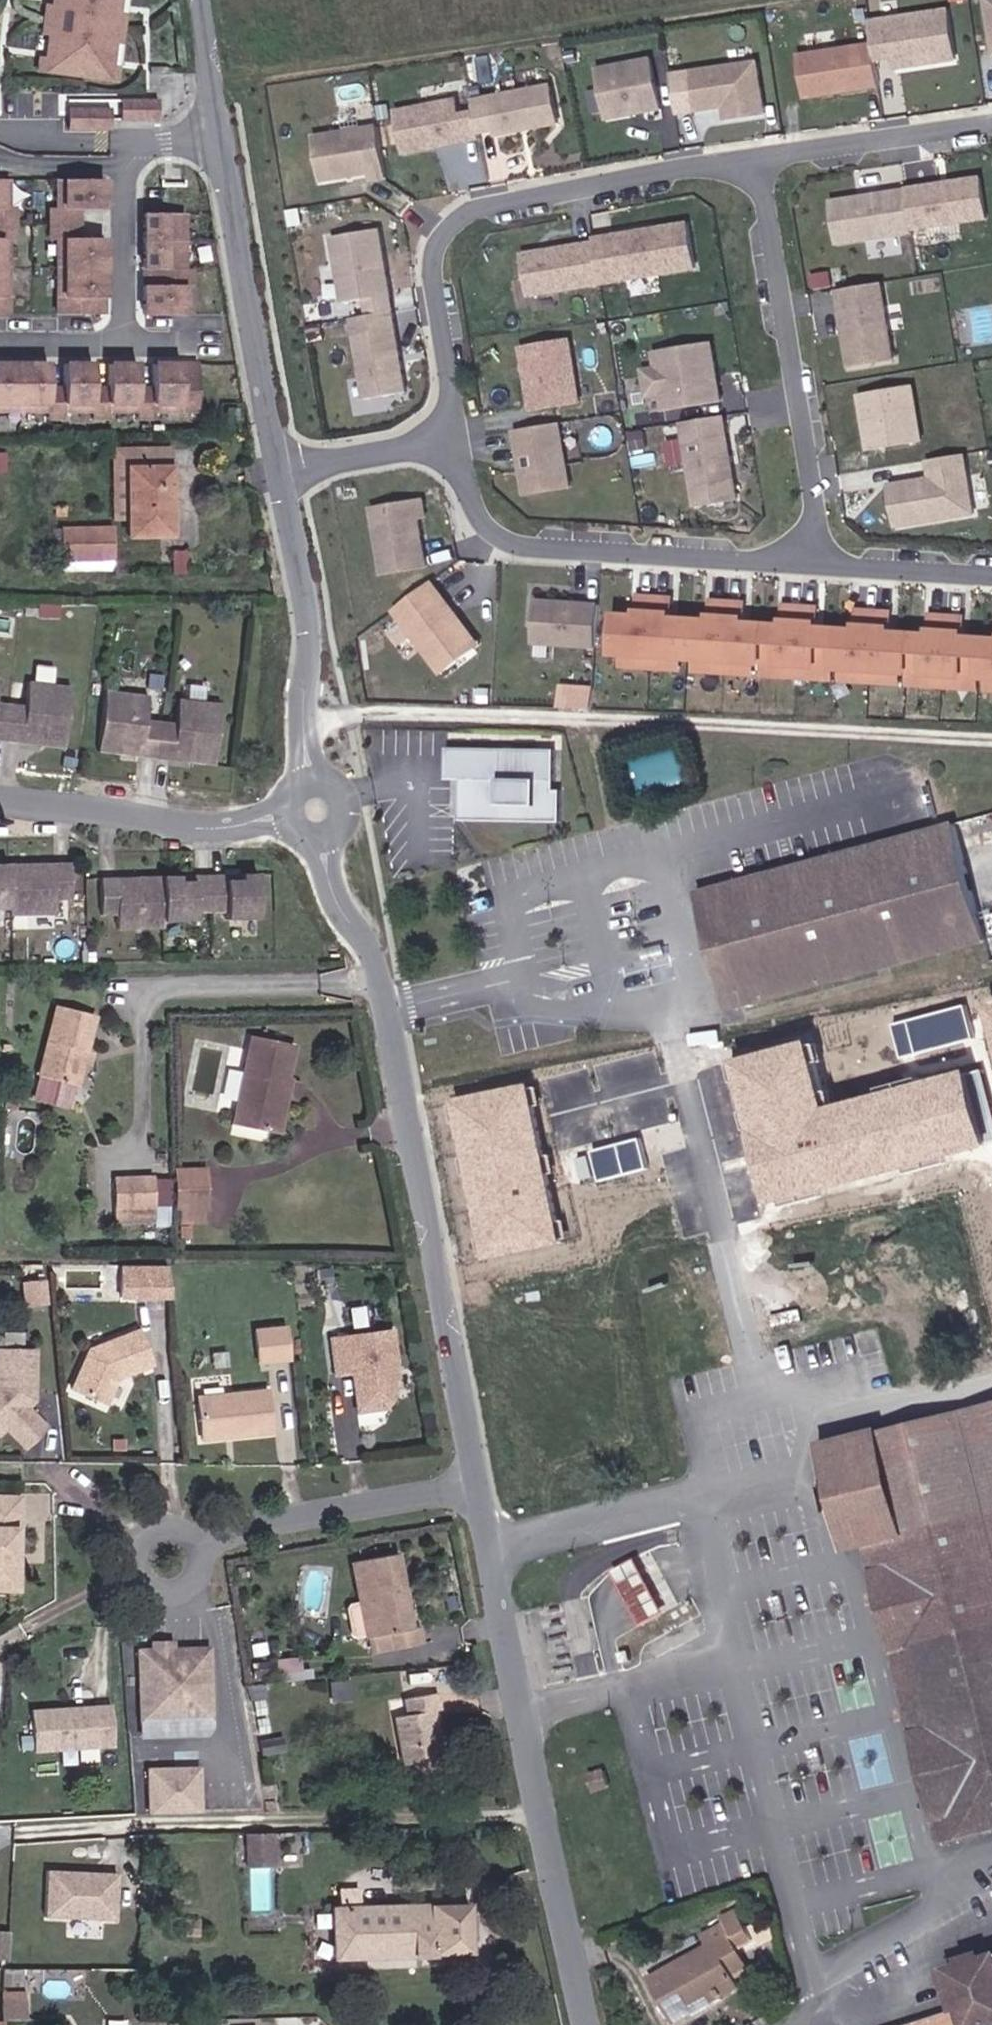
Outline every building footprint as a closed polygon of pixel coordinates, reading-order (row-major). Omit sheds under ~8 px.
[(55,5),(46,4),(44,18),(83,23),(86,0),(56,0),(55,5)] [(83,23),(121,28),(123,14),(114,13),(116,0),(86,0),(83,23)] [(956,58),(948,5),(870,17),(874,41),(876,59),(894,56),(896,68),(956,58)] [(83,23),(44,18),(42,33),(51,34),(48,57),(39,56),(38,69),(76,74),(83,23)] [(121,28),(83,23),(76,74),(115,79),(116,66),(108,65),(111,42),(120,43),(121,28)] [(876,59),(874,41),(799,52),(805,96),(880,85),(876,59)] [(661,110),(652,56),(598,65),(608,120),(661,110)] [(766,112),(758,59),(690,70),(696,108),(725,104),(736,103),(738,116),(766,112)] [(561,121),(554,82),(473,98),(475,110),(479,132),(497,128),(498,134),(519,130),(522,125),(528,124),(529,127),(561,121)] [(457,97),(397,108),(405,152),(480,137),(479,132),(475,110),(460,113),(457,97)] [(155,119),(157,119),(157,99),(119,99),(119,119),(155,119)] [(738,116),(736,103),(725,104),(727,117),(738,116)] [(110,108),(67,108),(67,128),(110,128),(110,126),(110,108)] [(378,124),(314,133),(322,180),(370,173),(371,180),(387,177),(378,124)] [(103,209),(103,179),(57,178),(56,209),(50,209),(50,223),(77,223),(77,209),(103,209)] [(980,178),(906,189),(906,190),(912,230),(987,216),(980,178)] [(6,179),(0,179),(0,223),(12,223),(13,209),(6,209),(6,179)] [(912,230),(906,190),(831,202),(838,244),(913,233),(912,230)] [(182,213),(142,213),(142,240),(182,241),(182,213)] [(6,267),(6,238),(13,238),(12,223),(0,223),(0,267),(6,267)] [(56,267),(103,267),(103,238),(77,238),(77,223),(50,223),(50,238),(56,238),(56,267)] [(688,223),(614,235),(622,281),(696,269),(688,223)] [(367,300),(391,296),(380,229),(333,237),(344,304),(367,300)] [(614,235),(595,239),(595,243),(602,284),(622,281),(614,235)] [(182,241),(142,240),(142,268),(182,268),(182,241)] [(529,296),(602,284),(595,243),(523,254),(529,296)] [(103,313),(103,267),(56,267),(56,313),(103,313)] [(182,268),(142,268),(142,314),(145,314),(170,314),(189,314),(189,268),(182,268)] [(882,283),(838,290),(851,366),(894,358),(882,283)] [(391,296),(367,300),(369,315),(394,311),(391,296)] [(407,392),(394,311),(369,315),(352,318),(365,399),(407,392)] [(581,402),(571,340),(522,348),(532,410),(581,402)] [(712,344),(655,353),(658,369),(662,395),(665,410),(722,401),(712,344)] [(17,409),(17,363),(0,363),(0,409),(17,409)] [(47,363),(17,363),(17,409),(47,409),(47,416),(62,416),(62,409),(62,388),(47,388),(47,363)] [(91,363),(62,363),(62,388),(62,409),(91,410),(91,416),(106,416),(106,410),(106,388),(91,388),(91,363)] [(136,363),(106,363),(106,388),(106,410),(136,409),(136,416),(151,416),(151,409),(151,389),(136,389),(136,363)] [(197,363),(151,363),(151,389),(151,409),(197,410),(197,363)] [(662,395),(658,369),(644,371),(649,397),(662,395)] [(910,385),(852,394),(862,451),(919,442),(910,385)] [(607,410),(604,396),(586,399),(588,413),(607,410)] [(237,408),(226,408),(226,427),(237,427),(237,408)] [(725,416),(683,423),(698,507),(738,500),(725,416)] [(570,487),(560,423),(516,431),(527,495),(570,487)] [(648,447),(645,433),(631,435),(633,449),(648,447)] [(113,449),(114,467),(127,467),(127,519),(127,537),(172,536),(170,448),(113,449)] [(975,514),(965,454),(929,461),(931,478),(890,485),(897,527),(975,514)] [(127,467),(114,467),(114,519),(127,519),(127,467)] [(427,567),(419,518),(426,517),(423,500),(372,508),(383,574),(427,567)] [(112,559),(111,527),(62,528),(63,560),(112,559)] [(476,649),(439,600),(444,596),(433,582),(395,611),(442,674),(476,649)] [(481,645),(444,596),(439,600),(476,649),(481,645)] [(962,638),(963,618),(932,616),(931,636),(889,633),(890,613),(859,612),(858,631),(815,628),(817,609),(786,607),(785,626),(743,623),(744,604),(713,602),(712,621),(670,619),(671,599),(640,597),(638,617),(617,615),(614,654),(991,678),(991,640),(962,638)] [(597,648),(600,605),(537,600),(535,644),(597,648)] [(589,686),(590,672),(579,672),(578,686),(589,686)] [(40,741),(62,744),(70,684),(27,678),(25,703),(0,700),(0,736),(20,739),(20,731),(40,734),(40,741)] [(97,748),(120,751),(120,744),(140,746),(139,754),(171,758),(172,750),(192,753),(190,761),(214,763),(221,702),(177,697),(174,722),(145,719),(148,694),(105,688),(97,748)] [(20,739),(40,741),(40,734),(20,731),(20,739)] [(120,744),(120,751),(139,754),(140,746),(120,744)] [(556,744),(447,744),(447,776),(455,776),(462,776),(462,811),(462,817),(563,817),(563,785),(556,785),(556,744)] [(171,758),(190,761),(192,753),(172,750),(171,758)] [(957,817),(698,889),(705,915),(719,911),(745,1002),(989,934),(957,817)] [(58,865),(59,871),(34,871),(34,866),(0,866),(0,911),(10,911),(10,917),(56,917),(55,901),(71,901),(70,865),(58,865)] [(116,884),(117,879),(100,879),(100,915),(117,915),(117,930),(163,929),(163,922),(195,921),(195,913),(226,913),(226,920),(259,919),(258,875),(241,875),(241,881),(225,880),(226,875),(193,876),(194,882),(178,882),(178,877),(136,878),(135,883),(116,884)] [(731,1006),(745,1002),(719,911),(705,915),(731,1006)] [(977,1008),(991,1063),(991,1004),(977,1008)] [(82,1064),(85,1052),(95,1015),(56,1005),(40,1075),(77,1085),(82,1064)] [(293,1047),(250,1039),(233,1121),(272,1129),(283,1076),(287,1077),(293,1047)] [(796,1043),(720,1063),(758,1207),(980,1148),(959,1071),(814,1110),(796,1043)] [(94,1054),(85,1052),(82,1064),(92,1067),(94,1054)] [(283,1076),(272,1129),(282,1131),(292,1078),(287,1077),(283,1076)] [(527,1085),(445,1101),(476,1260),(558,1244),(527,1085)] [(178,1168),(179,1205),(209,1204),(209,1167),(178,1168)] [(114,1205),(155,1204),(154,1174),(113,1174),(114,1205)] [(155,1215),(155,1204),(114,1205),(114,1216),(155,1215)] [(152,1298),(152,1266),(121,1266),(121,1298),(152,1298)] [(171,1299),(167,1267),(152,1266),(152,1298),(171,1299)] [(45,1284),(31,1286),(33,1305),(47,1303),(45,1284)] [(131,1371),(133,1375),(153,1367),(139,1333),(90,1352),(73,1391),(106,1406),(116,1381),(118,1376),(131,1371)] [(289,1366),(285,1334),(255,1338),(258,1369),(289,1366)] [(392,1373),(398,1372),(393,1338),(332,1346),(338,1381),(354,1380),(360,1417),(389,1413),(396,1401),(394,1385),(392,1373)] [(48,1433),(28,1413),(37,1403),(36,1354),(0,1353),(0,1439),(7,1434),(27,1453),(48,1433)] [(116,1381),(133,1375),(131,1371),(118,1376),(116,1381)] [(272,1439),(267,1398),(198,1405),(202,1447),(272,1439)] [(991,1823),(991,1399),(865,1433),(829,1443),(856,1542),(929,1813),(949,1808),(955,1833),(991,1823)] [(835,1548),(856,1542),(829,1443),(865,1433),(864,1430),(807,1446),(835,1548)] [(20,1595),(20,1569),(14,1570),(14,1559),(20,1559),(21,1502),(0,1502),(0,1595),(20,1595)] [(404,1555),(358,1565),(366,1604),(373,1637),(374,1641),(376,1641),(379,1657),(428,1647),(424,1628),(419,1630),(415,1610),(408,1611),(407,1603),(413,1602),(404,1555)] [(630,1559),(606,1573),(637,1627),(661,1613),(630,1559)] [(415,1610),(413,1602),(407,1603),(408,1611),(415,1610)] [(366,1604),(351,1607),(358,1640),(373,1637),(366,1604)] [(160,1647),(160,1655),(179,1654),(179,1646),(160,1647)] [(160,1655),(144,1655),(147,1738),(211,1736),(214,1731),(212,1653),(179,1654),(160,1655)] [(621,1653),(614,1655),(617,1665),(625,1662),(621,1653)] [(279,1666),(280,1679),(304,1677),(302,1664),(279,1666)] [(279,1666),(257,1668),(259,1681),(280,1679),(279,1666)] [(438,1714),(443,1712),(440,1696),(409,1701),(413,1717),(399,1719),(411,1783),(449,1775),(438,1714)] [(115,1750),(113,1710),(33,1713),(35,1754),(115,1750)] [(264,1745),(266,1759),(289,1755),(286,1741),(264,1745)] [(882,1753),(888,1780),(901,1777),(895,1751),(882,1753)] [(602,1768),(585,1773),(590,1794),(608,1788),(602,1768)] [(152,1773),(153,1819),(205,1817),(203,1772),(152,1773)] [(936,1838),(955,1833),(949,1808),(929,1813),(936,1838)] [(245,1838),(246,1868),(270,1867),(268,1838),(245,1838)] [(117,1878),(48,1876),(46,1922),(116,1924),(117,1878)] [(468,1953),(468,1905),(333,1907),(335,1957),(468,1953)] [(708,1946),(649,1977),(674,2022),(741,1985),(736,1975),(751,1967),(741,1949),(756,1941),(741,1908),(722,1917),(725,1924),(702,1936),(708,1946)] [(761,1938),(775,1931),(770,1912),(753,1921),(761,1938)] [(202,1940),(203,1917),(187,1917),(186,1939),(202,1940)] [(9,1960),(11,1936),(0,1935),(0,1960),(9,1960)] [(948,1970),(965,2020),(950,2024),(991,2024),(991,1954),(948,1970)] [(2,2001),(2,2020),(5,2021),(17,2021),(28,2021),(28,2002),(2,2001)]
